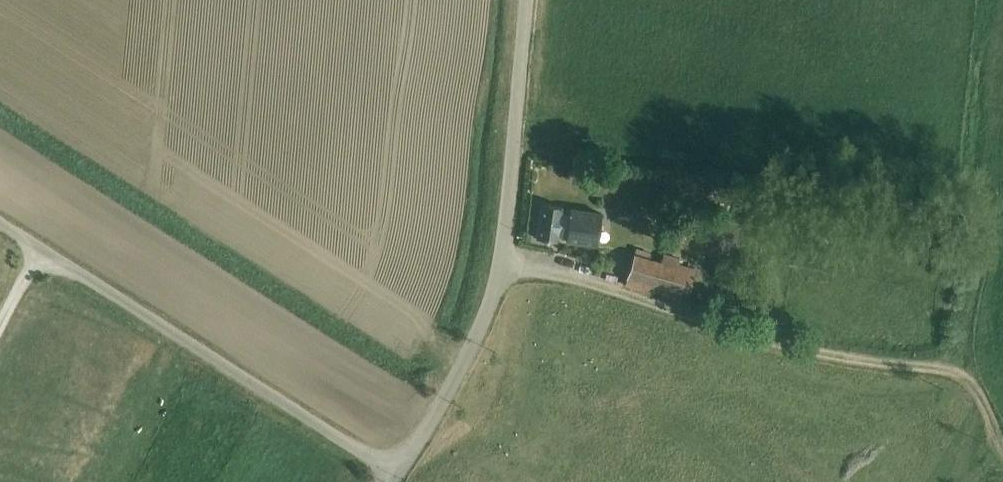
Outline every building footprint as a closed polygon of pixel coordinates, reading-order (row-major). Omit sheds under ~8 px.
[(563,210),(563,206),(543,203),(538,235),(558,238),(559,235),(567,236),(566,239),(598,244),(602,212),(571,208),(571,211),(563,210)] [(635,252),(628,275),(670,288),(687,294),(694,271),(676,265),(678,258),(663,254),(661,260),(635,252)]
